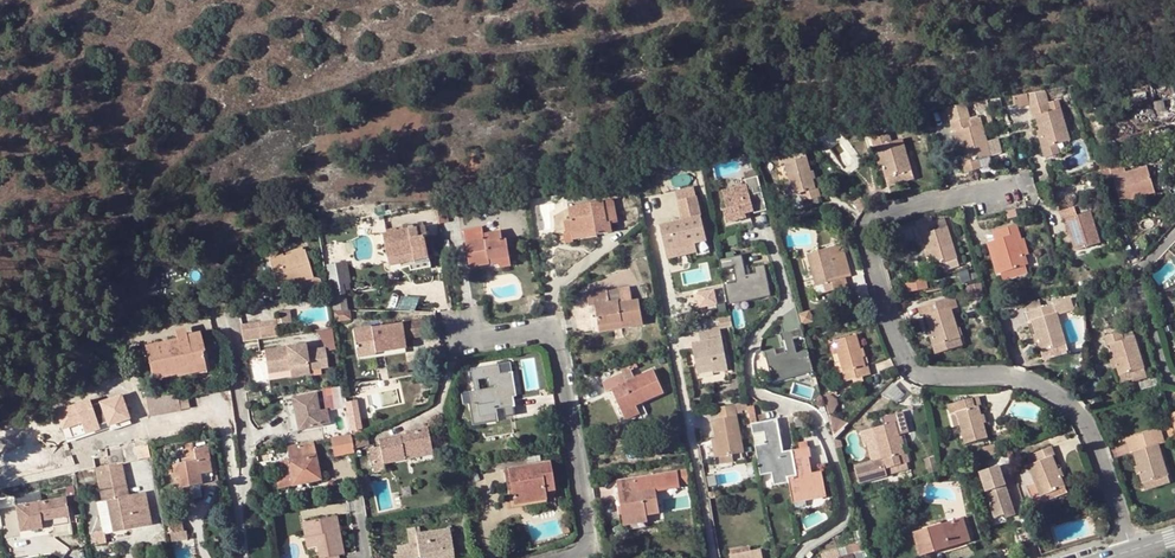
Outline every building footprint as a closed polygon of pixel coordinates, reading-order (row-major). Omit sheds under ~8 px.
[(1047,103),(1043,90),(1027,93),(1030,104),(1031,109),(1029,110),(1032,117),(1035,117),(1044,147),(1055,144),(1069,140),(1057,100),(1047,103)] [(1012,96),(1015,108),(1030,104),(1027,93),(1012,96)] [(1173,116),(1173,112),(1174,112),(1174,101),(1135,101),(1135,116),(1173,116)] [(945,108),(950,123),(968,119),(969,118),(965,105),(945,108)] [(965,163),(976,159),(989,156),(980,124),(970,127),(968,119),(950,123),(953,132),(956,131),(965,163)] [(886,178),(910,170),(901,139),(890,142),(888,134),(870,139),(873,147),(876,146),(886,178)] [(1058,152),(1055,144),(1044,147),(1041,148),(1043,157),(1058,152)] [(815,189),(806,157),(784,162),(793,194),(800,193),(802,201),(820,197),(818,188),(815,189)] [(979,167),(976,159),(965,163),(962,163),(965,171),(979,167)] [(1106,159),(1094,162),(1101,182),(1112,178),(1109,170),(1106,159)] [(1133,194),(1134,198),(1153,192),(1145,166),(1124,171),(1123,166),(1109,170),(1112,178),(1118,198),(1133,194)] [(751,201),(751,208),(753,214),(764,211),(756,179),(745,181),(742,169),(724,174),(727,188),(721,189),(724,199),(720,200),(725,218),(735,216),(734,212),(732,206),(751,201)] [(912,178),(910,170),(886,178),(888,185),(912,178)] [(791,195),(794,207),(803,205),(802,201),(800,193),(793,194),(791,195)] [(1135,201),(1134,198),(1133,194),(1118,198),(1120,206),(1135,201)] [(678,201),(680,209),(692,206),(690,198),(678,201)] [(592,230),(593,236),(611,233),(609,224),(618,222),(614,200),(568,208),(570,220),(563,221),(566,235),(571,234),(592,230)] [(734,212),(751,208),(751,201),(732,206),(734,212)] [(1075,250),(1085,247),(1100,242),(1089,211),(1091,211),(1089,203),(1058,212),(1061,220),(1064,219),(1075,250)] [(686,245),(694,243),(704,240),(696,205),(692,206),(680,209),(677,210),(679,220),(659,225),(665,252),(687,247),(686,245)] [(445,207),(436,209),(438,223),(447,222),(445,207)] [(1014,208),(1005,211),(1007,217),(1016,216),(1014,208)] [(944,218),(933,221),(936,229),(947,226),(944,218)] [(936,229),(933,221),(916,227),(919,235),(921,234),(931,266),(942,262),(956,258),(947,226),(936,229)] [(402,231),(382,235),(387,258),(389,267),(408,263),(410,270),(429,267),(423,235),(425,235),(423,227),(412,229),(411,224),(401,227),(402,231)] [(1015,225),(998,229),(1001,238),(994,240),(990,241),(1000,272),(1024,264),(1021,255),(1027,253),(1023,238),(1017,240),(1015,233),(1018,232),(1015,225)] [(483,239),(481,234),(480,227),(463,230),(470,268),(489,265),(488,259),(507,256),(504,240),(501,240),(499,231),(487,233),(488,239),(483,239)] [(1001,238),(998,229),(992,231),(994,240),(1001,238)] [(572,240),(593,236),(592,230),(571,234),(572,240)] [(1000,272),(990,241),(986,243),(996,273),(1000,272)] [(696,251),(694,243),(686,245),(687,247),(665,252),(666,258),(696,251)] [(842,243),(828,248),(806,254),(815,286),(822,284),(825,293),(842,287),(840,279),(852,276),(850,269),(845,266),(844,263),(847,258),(842,243)] [(1087,252),(1085,247),(1075,250),(1076,255),(1087,252)] [(278,289),(299,282),(313,278),(305,250),(301,251),(301,249),(292,252),(293,253),(269,261),(278,289)] [(741,255),(719,259),(720,268),(731,266),(734,281),(723,283),(726,298),(746,294),(748,299),(769,295),(763,265),(753,267),(754,273),(754,277),(745,279),(745,275),(741,255)] [(488,259),(489,265),(497,264),(498,268),(509,265),(507,256),(488,259)] [(956,258),(942,262),(945,271),(959,266),(956,258)] [(330,287),(332,296),(344,294),(344,291),(349,290),(344,262),(326,265),(330,287)] [(1026,272),(1024,264),(1000,272),(1002,280),(1026,272)] [(313,278),(299,282),(301,292),(322,286),(320,279),(313,278)] [(840,279),(842,287),(848,286),(846,278),(840,279)] [(923,289),(921,279),(908,281),(911,292),(923,289)] [(984,296),(981,283),(965,286),(968,299),(984,296)] [(630,286),(607,291),(609,302),(617,300),(618,303),(632,301),(630,286)] [(609,302),(607,291),(590,294),(593,305),(594,305),(598,325),(621,321),(622,328),(642,325),(637,300),(632,301),(618,303),(617,300),(609,302)] [(726,298),(727,303),(748,299),(746,294),(726,298)] [(392,295),(392,307),(417,308),(417,295),(392,295)] [(935,346),(960,339),(949,307),(955,305),(952,296),(919,307),(921,315),(925,314),(935,346)] [(1040,351),(1065,344),(1056,314),(1073,309),(1070,299),(1052,303),(1053,305),(1041,308),(1038,300),(1025,304),(1027,311),(1025,312),(1028,321),(1030,321),(1040,351)] [(1130,321),(1133,320),(1139,318),(1136,307),(1126,310),(1130,321)] [(798,314),(801,325),(813,321),(810,310),(798,314)] [(281,313),(282,318),(283,324),(292,323),(290,311),(281,313)] [(718,329),(718,330),(732,327),(731,324),(730,316),(716,319),(718,329)] [(1139,318),(1133,320),(1135,327),(1141,325),(1139,318)] [(425,319),(407,322),(410,339),(427,336),(425,319)] [(278,320),(262,323),(265,340),(281,337),(278,320)] [(621,321),(598,325),(600,333),(622,328),(621,321)] [(353,330),(356,350),(373,347),(374,354),(404,349),(402,340),(410,339),(407,322),(353,330)] [(244,327),(247,342),(265,340),(262,323),(244,327)] [(779,332),(784,352),(785,356),(776,358),(776,354),(774,349),(763,352),(772,381),(792,375),(790,370),(810,365),(806,350),(796,353),(792,339),(802,337),(800,327),(779,332)] [(1130,328),(1121,331),(1124,339),(1133,336),(1130,328)] [(699,344),(720,340),(718,330),(718,329),(697,332),(699,344)] [(1124,339),(1121,331),(1103,336),(1105,345),(1109,344),(1119,375),(1143,368),(1133,336),(1124,339)] [(176,338),(145,346),(153,379),(176,374),(176,376),(206,370),(202,351),(205,350),(200,332),(176,337),(176,338)] [(864,366),(855,334),(834,340),(845,381),(870,374),(867,365),(864,366)] [(962,344),(960,339),(935,346),(937,352),(962,344)] [(727,373),(720,340),(699,344),(690,345),(695,370),(711,367),(713,376),(727,373)] [(268,350),(271,369),(293,366),(294,370),(294,378),(313,375),(312,371),(331,368),(328,348),(310,351),(308,344),(268,350)] [(1067,351),(1065,344),(1040,351),(1042,359),(1067,351)] [(373,347),(356,350),(357,356),(374,354),(373,347)] [(507,363),(470,369),(473,391),(469,391),(471,404),(475,403),(477,417),(495,415),(495,418),(513,415),(510,396),(513,396),(507,363)] [(812,369),(810,365),(790,370),(792,375),(812,369)] [(293,366),(271,369),(273,381),(294,378),(294,370),(293,366)] [(622,374),(625,382),(635,378),(629,366),(620,370),(622,374)] [(695,370),(697,379),(713,376),(711,367),(695,370)] [(1143,368),(1119,375),(1121,381),(1145,374),(1143,368)] [(621,412),(634,406),(662,392),(652,370),(635,378),(625,382),(622,374),(602,383),(605,391),(610,389),(621,412)] [(662,374),(667,388),(673,385),(668,372),(662,374)] [(101,393),(106,405),(129,398),(124,383),(101,393)] [(343,387),(322,390),(324,405),(346,401),(343,387)] [(189,406),(186,389),(173,391),(149,396),(146,396),(149,414),(189,406)] [(291,397),(298,431),(323,426),(323,425),(330,423),(327,410),(327,408),(325,409),(320,410),(316,391),(291,397)] [(135,416),(129,398),(106,405),(101,393),(94,396),(98,407),(79,413),(85,432),(135,416)] [(829,414),(834,412),(837,406),(838,406),(837,398),(836,398),(830,394),(829,394),(825,395),(829,414)] [(963,409),(955,412),(959,425),(964,443),(986,437),(977,406),(980,405),(977,396),(960,401),(963,409)] [(346,407),(351,430),(359,429),(361,429),(362,429),(357,400),(346,401),(346,407)] [(346,401),(324,405),(325,409),(327,408),(327,410),(346,407),(346,401)] [(734,404),(736,414),(742,413),(742,411),(748,410),(747,407),(746,402),(734,404)] [(736,414),(734,404),(716,408),(718,420),(711,421),(717,456),(720,456),(733,453),(743,452),(736,414)] [(754,405),(747,407),(748,410),(750,423),(757,422),(754,405)] [(638,414),(634,406),(621,412),(625,420),(638,414)] [(826,412),(833,438),(844,427),(848,423),(829,414),(826,412)] [(959,425),(955,412),(949,413),(953,426),(959,425)] [(771,469),(771,473),(772,480),(787,477),(796,476),(791,450),(783,452),(776,453),(775,447),(782,446),(776,419),(757,422),(750,423),(752,434),(763,432),(765,443),(754,445),(759,471),(771,469)] [(848,423),(844,427),(850,433),(857,426),(852,420),(848,423)] [(903,454),(894,422),(873,428),(881,457),(871,460),(854,464),(859,484),(887,476),(887,475),(909,469),(907,462),(909,462),(906,453),(903,454)] [(404,431),(404,434),(405,437),(398,438),(397,435),(377,439),(379,447),(368,449),(373,473),(383,471),(382,464),(404,459),(402,452),(409,451),(410,453),(418,452),(417,449),(430,446),(426,427),(404,431)] [(833,439),(836,448),(843,446),(842,442),(850,434),(844,428),(833,439)] [(867,441),(871,460),(881,457),(873,428),(861,432),(864,442),(867,441)] [(1154,479),(1167,475),(1157,444),(1165,441),(1160,428),(1125,439),(1129,452),(1132,451),(1142,483),(1154,479)] [(127,443),(124,432),(103,438),(106,450),(129,446),(128,443),(127,443)] [(366,434),(352,439),(354,449),(368,445),(366,434)] [(351,453),(349,435),(332,438),(335,456),(351,453)] [(980,446),(983,456),(997,451),(994,441),(980,446)] [(312,442),(287,447),(290,460),(278,462),(283,487),(292,485),(290,481),(304,478),(305,482),(320,479),(312,442)] [(134,446),(133,443),(128,443),(129,446),(106,450),(107,457),(109,464),(96,467),(95,466),(98,484),(100,493),(105,493),(106,501),(101,501),(97,502),(103,532),(149,523),(143,494),(127,496),(126,490),(124,477),(121,463),(137,460),(136,455),(134,446)] [(144,445),(134,446),(136,455),(137,460),(147,458),(144,445)] [(432,454),(430,446),(417,449),(418,452),(410,453),(409,451),(402,452),(404,459),(432,454)] [(1040,496),(1063,486),(1051,456),(1054,455),(1050,446),(1024,457),(1040,496)] [(787,477),(788,482),(791,497),(804,495),(805,499),(825,496),(821,472),(811,473),(804,474),(803,468),(810,467),(808,459),(810,459),(808,447),(791,450),(796,476),(787,477)] [(720,456),(721,463),(734,460),(733,453),(720,456)] [(936,454),(927,460),(928,463),(937,460),(936,454)] [(213,458),(208,458),(210,472),(209,472),(210,481),(202,483),(202,484),(203,488),(217,485),(213,458)] [(0,461),(0,473),(9,470),(7,459),(0,461)] [(911,465),(914,479),(930,473),(928,463),(927,460),(911,465)] [(928,463),(930,473),(940,470),(937,460),(928,463)] [(548,462),(507,469),(509,483),(505,484),(508,499),(511,499),(511,501),(544,495),(553,493),(548,462)] [(1015,513),(999,464),(979,469),(994,515),(1003,512),(1004,516),(1015,513)] [(9,470),(0,473),(0,484),(12,482),(9,470)] [(621,519),(645,515),(658,513),(654,492),(680,488),(677,471),(616,481),(621,519)] [(359,476),(363,497),(370,495),(366,474),(359,476)] [(1142,483),(1144,489),(1169,482),(1167,475),(1154,479),(1142,483)] [(124,477),(126,490),(132,489),(129,476),(124,477)] [(200,484),(190,486),(193,499),(202,497),(200,484)] [(1066,491),(1063,486),(1040,496),(1042,501),(1066,491)] [(544,500),(544,495),(511,501),(512,505),(544,500)] [(65,497),(15,506),(19,532),(41,528),(42,529),(69,524),(65,497)] [(646,521),(645,515),(621,519),(622,526),(646,521)] [(340,557),(345,557),(339,518),(305,523),(307,538),(317,538),(319,548),(320,557),(340,557)] [(967,540),(962,519),(913,534),(919,554),(967,540)] [(561,524),(563,533),(569,532),(567,522),(561,524)] [(165,526),(167,534),(169,533),(174,533),(176,532),(175,526),(169,526),(165,526)] [(413,528),(406,529),(408,545),(416,544),(418,557),(450,557),(452,557),(448,528),(418,533),(414,534),(413,528)] [(176,532),(174,533),(175,542),(186,539),(185,531),(176,532)] [(317,538),(307,538),(309,548),(319,548),(317,538)] [(408,545),(410,557),(418,557),(416,544),(408,545)] [(398,557),(410,557),(408,545),(397,547),(398,557)] [(864,550),(863,545),(845,549),(847,555),(864,550)]
